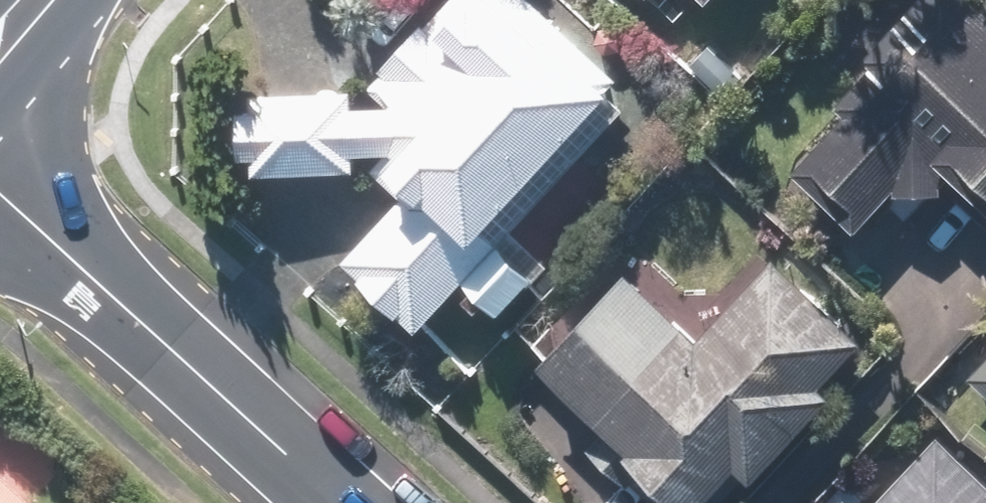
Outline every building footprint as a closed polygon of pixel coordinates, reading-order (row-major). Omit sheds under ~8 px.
[(451,290),(485,321),(522,281),(489,250),(617,112),(598,95),(608,85),(516,0),(445,0),(361,89),(386,114),(339,114),(340,101),(234,100),(233,177),(345,179),(346,162),(383,163),(366,180),(394,206),(338,266),(411,333),(451,290)] [(854,64),(860,69),(772,159),(846,231),(876,200),(910,200),(935,186),(982,233),(985,229),(985,16),(970,0),(917,0),(854,64)] [(525,370),(613,461),(606,468),(640,502),(698,502),(722,480),(734,492),(823,407),(810,394),(854,352),(767,262),(682,344),(619,279),(525,370)] [(959,384),(985,410),(985,356),(959,384)] [(866,502),(985,502),(985,496),(928,440),(866,502)] [(0,457),(0,502),(49,502),(0,457)]
